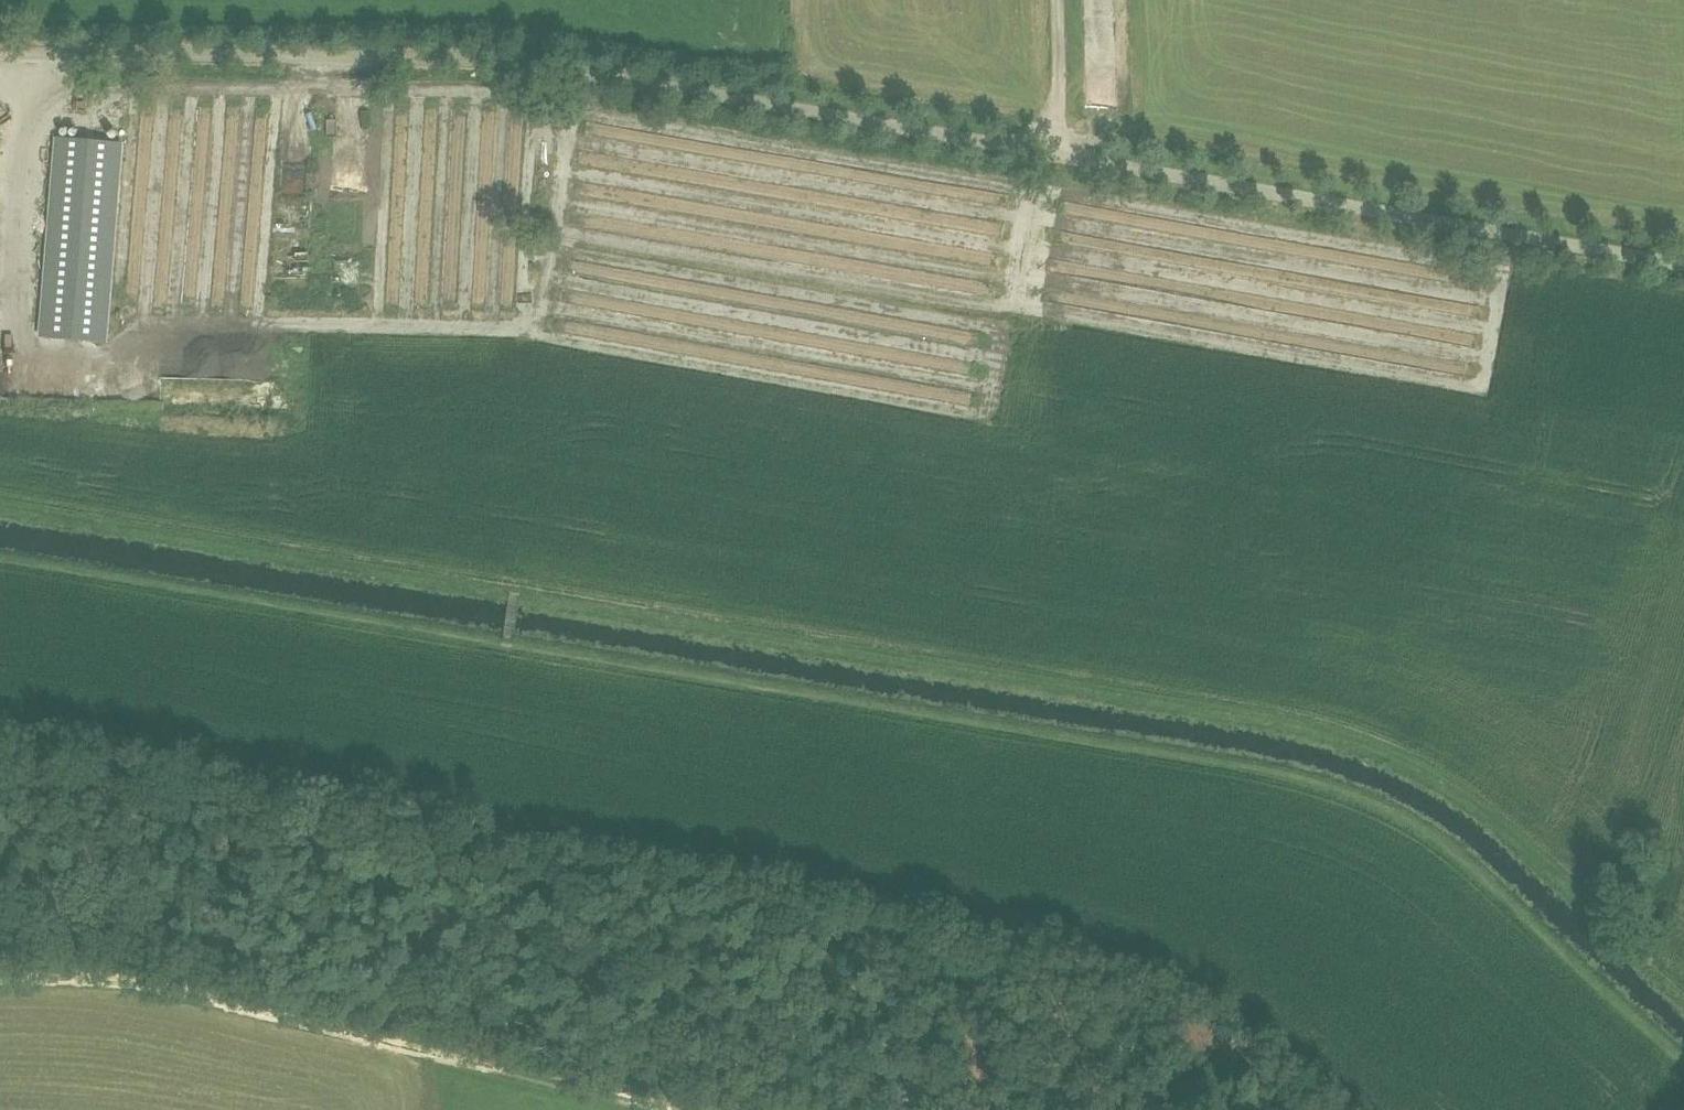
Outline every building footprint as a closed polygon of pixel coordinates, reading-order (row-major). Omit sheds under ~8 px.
[(180,112),(163,111),(162,154),(178,155),(180,112)] [(91,138),(91,166),(108,166),(109,138),(91,138)] [(57,260),(49,334),(113,341),(129,199),(127,199),(129,187),(113,185),(113,189),(83,185),(74,262),(57,260)] [(14,344),(14,314),(1,314),(2,294),(0,294),(0,344),(14,344)]
